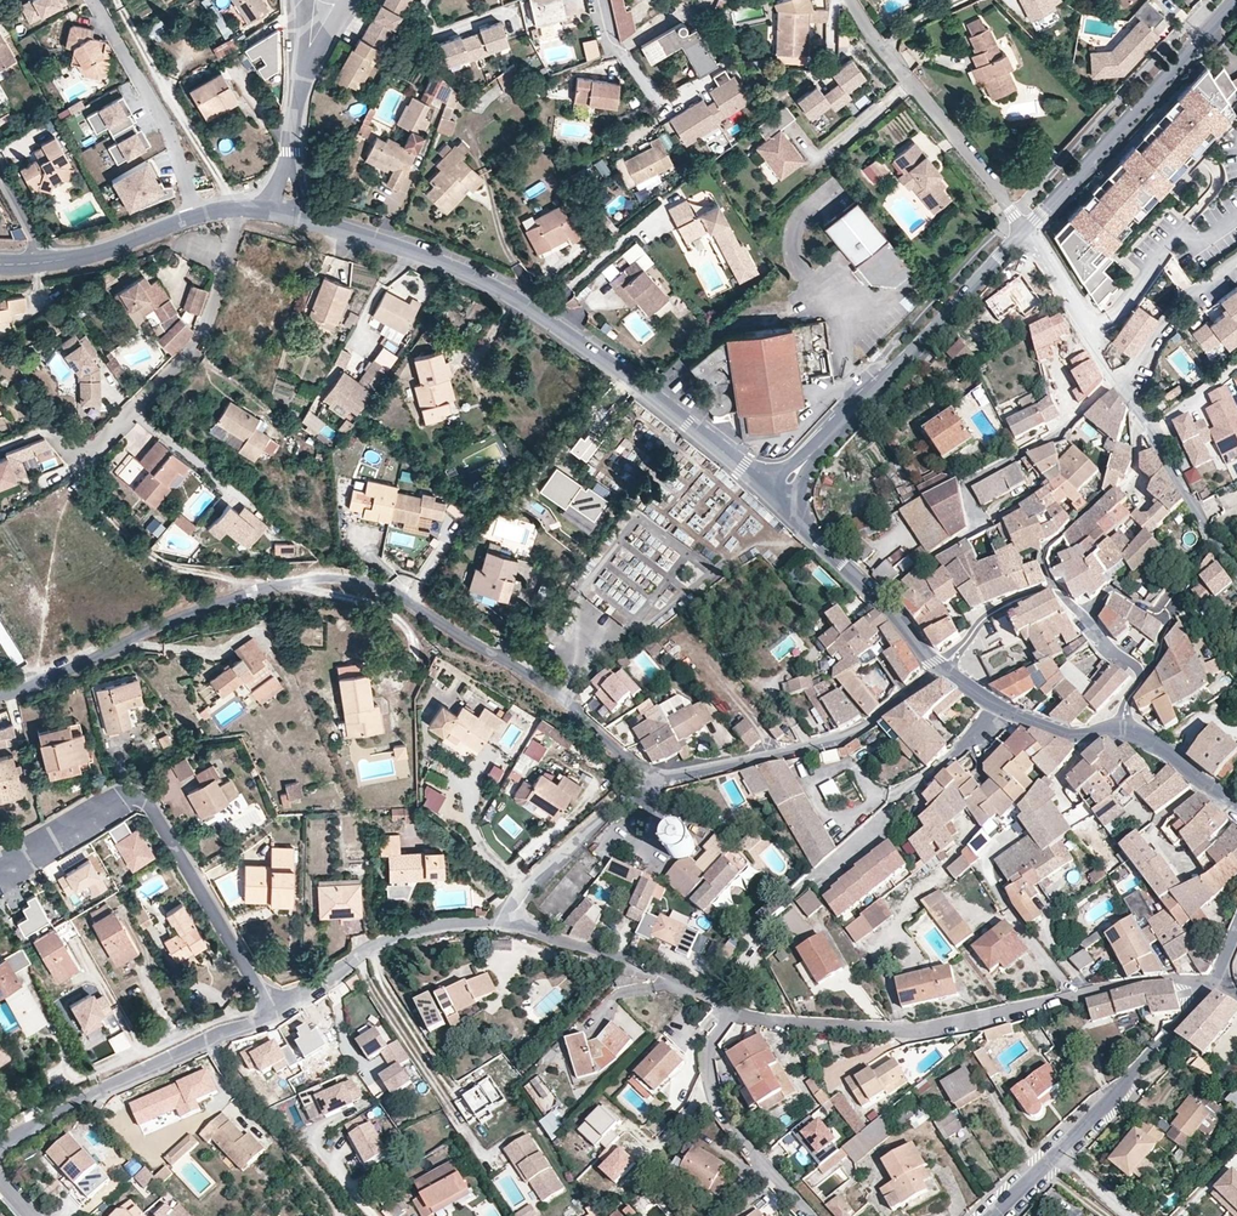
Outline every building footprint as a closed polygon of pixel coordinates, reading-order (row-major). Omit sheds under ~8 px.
[(66,0),(34,0),(23,6),(31,21),(66,1),(66,0)] [(249,22),(269,9),(263,0),(234,0),(249,22)] [(382,3),(380,2),(361,37),(360,36),(354,46),(353,46),(334,79),(345,85),(347,83),(351,75),(362,81),(380,47),(381,47),(400,14),(401,14),(409,0),(384,0),(382,3)] [(534,23),(566,15),(563,0),(529,0),(534,23)] [(621,41),(628,36),(619,0),(610,0),(621,41)] [(706,10),(713,11),(718,0),(710,0),(706,10)] [(776,44),(804,44),(807,11),(808,3),(815,2),(815,0),(779,0),(776,44)] [(1030,20),(1054,9),(1052,5),(1061,0),(1021,0),(1030,20)] [(1054,9),(1030,20),(1036,32),(1060,20),(1055,8),(1054,9)] [(1006,51),(1000,41),(985,14),(969,24),(975,34),(973,35),(981,51),(976,54),(983,66),(987,63),(994,75),(989,79),(995,88),(999,96),(1023,83),(1013,64),(1017,62),(1010,49),(1006,51)] [(566,15),(534,23),(535,28),(567,20),(566,15)] [(889,20),(892,25),(898,22),(895,17),(889,20)] [(458,31),(459,34),(438,43),(447,64),(467,56),(468,59),(489,51),(488,48),(508,40),(499,19),(478,27),(477,24),(458,31)] [(1110,50),(1090,52),(1092,79),(1122,75),(1158,36),(1139,19),(1110,50)] [(681,23),(641,47),(650,62),(679,45),(697,75),(714,65),(693,29),(687,31),(681,23)] [(74,24),(70,26),(66,45),(74,47),(71,61),(86,65),(84,74),(99,77),(108,71),(111,57),(102,55),(106,39),(92,36),(93,28),(74,24)] [(281,28),(251,49),(259,60),(267,55),(273,63),(266,67),(274,77),(285,67),(281,28)] [(16,58),(0,32),(0,68),(16,58)] [(850,40),(850,32),(838,32),(838,40),(850,40)] [(1010,34),(1000,41),(1006,51),(1010,49),(1017,62),(1024,58),(1010,34)] [(582,38),(584,58),(599,56),(597,36),(582,38)] [(818,83),(800,97),(813,114),(831,100),(836,107),(853,94),(846,86),(865,72),(852,55),(834,69),(841,79),(825,91),(818,83)] [(1232,76),(1222,61),(1213,72),(1205,60),(1054,229),(1089,288),(1107,270),(1102,265),(1096,259),(1106,248),(1130,222),(1127,219),(1133,213),(1136,215),(1164,183),(1171,176),(1165,171),(1174,160),(1178,164),(1191,149),(1193,151),(1222,119),(1228,112),(1222,107),(1229,99),(1225,93),(1236,82),(1232,76)] [(987,63),(983,66),(976,70),(988,92),(995,88),(989,79),(994,75),(987,63)] [(225,104),(238,96),(222,68),(188,88),(201,110),(221,98),(225,104)] [(572,69),(568,93),(611,99),(615,74),(572,69)] [(436,101),(448,107),(454,92),(438,74),(426,95),(436,101)] [(357,88),(362,81),(351,75),(347,83),(357,88)] [(707,107),(716,121),(748,100),(733,76),(709,92),(715,102),(707,107)] [(506,108),(524,94),(519,85),(499,99),(506,108)] [(461,100),(454,92),(448,107),(446,110),(455,114),(461,100)] [(106,124),(111,132),(131,119),(133,119),(125,106),(128,105),(121,93),(85,114),(95,131),(106,124)] [(592,96),(568,93),(567,104),(590,107),(592,96)] [(436,101),(426,95),(418,108),(429,114),(436,101)] [(221,98),(201,110),(205,116),(225,104),(221,98)] [(68,107),(71,112),(84,104),(81,99),(68,107)] [(1222,107),(1228,112),(1233,106),(1229,99),(1222,107)] [(684,143),(716,121),(707,107),(702,100),(670,122),(684,143)] [(794,114),(785,100),(771,111),(781,124),(794,114)] [(125,106),(133,119),(135,117),(128,105),(125,106)] [(422,125),(429,114),(418,108),(415,115),(407,112),(398,130),(410,136),(404,149),(389,142),(387,147),(376,141),(366,160),(389,171),(391,168),(395,170),(385,189),(395,194),(416,158),(417,149),(420,151),(424,144),(423,142),(430,130),(422,125)] [(373,112),(368,110),(360,125),(366,128),(373,112)] [(441,124),(451,128),(455,114),(446,110),(441,124)] [(781,124),(771,111),(758,122),(766,135),(757,142),(779,173),(802,157),(787,136),(783,139),(781,135),(784,133),(779,126),(781,124)] [(1231,115),(1228,112),(1222,119),(1225,122),(1231,115)] [(107,144),(116,161),(149,141),(142,129),(140,131),(137,127),(136,127),(131,119),(111,132),(115,139),(107,144)] [(441,124),(436,139),(452,144),(457,133),(450,130),(451,128),(441,124)] [(366,128),(360,125),(355,135),(365,140),(370,130),(366,128)] [(18,170),(28,187),(36,183),(39,189),(41,190),(48,192),(50,183),(58,178),(69,182),(74,167),(68,165),(72,162),(55,134),(39,143),(41,146),(33,150),(38,159),(18,170)] [(652,148),(621,164),(633,186),(672,165),(658,137),(649,142),(652,148)] [(935,167),(915,142),(894,159),(905,172),(899,177),(908,189),(912,186),(914,184),(920,191),(925,187),(932,196),(929,199),(937,210),(950,199),(942,189),(946,186),(932,169),(935,167)] [(424,192),(438,205),(462,181),(469,187),(472,190),(482,181),(462,161),(465,157),(454,146),(437,163),(441,168),(430,179),(434,183),(424,192)] [(88,169),(99,169),(98,148),(88,148),(88,169)] [(602,156),(592,162),(601,176),(610,170),(602,156)] [(889,170),(878,156),(870,163),(881,176),(889,170)] [(157,178),(145,158),(111,177),(116,184),(120,182),(129,198),(125,200),(129,207),(173,189),(171,181),(163,182),(160,177),(157,178)] [(366,160),(364,165),(386,177),(389,171),(366,160)] [(1178,164),(1174,160),(1165,171),(1171,176),(1180,166),(1178,164)] [(881,176),(870,163),(864,168),(875,181),(881,176)] [(1174,179),(1171,176),(1164,183),(1168,186),(1174,179)] [(462,181),(438,205),(444,212),(469,187),(462,181)] [(129,198),(120,182),(116,184),(125,200),(129,198)] [(639,188),(644,198),(657,191),(652,182),(639,188)] [(36,183),(28,187),(30,192),(39,189),(36,183)] [(937,210),(929,199),(932,196),(925,187),(920,191),(914,184),(912,186),(934,213),(937,210)] [(730,264),(748,254),(742,242),(739,244),(717,204),(695,215),(686,198),(666,209),(685,242),(707,230),(711,231),(730,264)] [(871,284),(895,286),(913,271),(856,201),(824,227),(871,284)] [(566,218),(559,205),(533,219),(535,223),(526,228),(539,253),(548,248),(546,244),(554,240),(556,244),(565,239),(568,243),(579,237),(569,216),(566,218)] [(1112,253),(1106,248),(1096,259),(1102,265),(1112,253)] [(114,262),(101,271),(106,278),(119,270),(114,262)] [(609,281),(618,291),(624,285),(639,301),(649,315),(670,297),(644,267),(633,276),(625,267),(609,281)] [(1089,288),(1097,300),(1109,287),(1112,289),(1119,281),(1107,270),(1089,288)] [(144,272),(115,287),(126,306),(136,301),(142,309),(151,304),(168,295),(169,294),(157,275),(150,280),(144,272)] [(209,284),(194,278),(189,292),(204,298),(209,284)] [(323,279),(308,317),(320,322),(321,320),(334,325),(348,289),(323,279)] [(1023,279),(988,302),(1001,322),(1021,309),(1027,318),(1042,309),(1023,279)] [(624,285),(618,291),(632,307),(639,301),(624,285)] [(1206,350),(1221,338),(1228,347),(1236,340),(1236,285),(1219,299),(1224,305),(1227,309),(1223,311),(1209,323),(1207,320),(1192,332),(1206,350)] [(394,293),(386,288),(372,313),(404,330),(420,301),(411,296),(408,302),(393,294),(394,293)] [(5,313),(5,308),(16,307),(23,302),(20,289),(2,291),(2,292),(0,292),(0,314),(5,313)] [(180,314),(168,295),(151,304),(158,317),(156,319),(163,332),(155,339),(166,351),(186,332),(190,320),(180,314)] [(1124,321),(1144,337),(1158,317),(1137,303),(1124,321)] [(345,321),(353,325),(357,316),(350,312),(345,321)] [(320,322),(308,317),(306,321),(332,331),(334,325),(321,320),(320,322)] [(1067,334),(1058,318),(1032,331),(1037,359),(1061,346),(1057,339),(1067,334)] [(190,320),(186,332),(166,351),(169,354),(190,334),(195,322),(190,320)] [(811,326),(811,328),(812,329),(813,331),(814,333),(816,333),(817,334),(819,333),(821,333),(823,331),(824,328),(824,326),(823,323),(822,322),(821,321),(819,321),(817,320),(815,321),(813,323),(812,325),(811,326)] [(1111,339),(1131,354),(1144,337),(1124,321),(1111,339)] [(440,330),(429,323),(422,333),(433,341),(440,330)] [(802,400),(791,325),(727,334),(690,364),(702,379),(704,378),(707,384),(712,386),(711,387),(709,388),(708,390),(707,392),(706,394),(706,396),(706,399),(706,401),(707,403),(708,405),(709,407),(711,408),(712,409),(715,410),(716,411),(718,411),(720,411),(745,408),(749,431),(797,423),(794,401),(802,400)] [(91,357),(100,352),(89,335),(80,340),(65,350),(80,374),(78,400),(97,401),(98,369),(91,357)] [(820,337),(818,338),(817,338),(815,340),(814,342),(814,344),(815,347),(817,349),(819,350),(821,350),(824,349),(826,348),(827,346),(827,344),(827,343),(826,340),(825,338),(823,337),(822,337),(820,337)] [(962,372),(975,360),(960,343),(947,355),(962,372)] [(334,362),(345,366),(351,351),(340,347),(334,362)] [(442,374),(447,372),(441,349),(414,356),(419,376),(413,378),(424,419),(441,414),(440,410),(451,407),(448,396),(442,374)] [(103,358),(113,373),(121,368),(111,353),(103,358)] [(1108,379),(1089,357),(1072,362),(1077,371),(1072,377),(1079,391),(1074,395),(1077,405),(1108,379)] [(356,380),(370,390),(386,368),(373,358),(356,380)] [(354,411),(370,390),(356,380),(341,369),(320,396),(328,402),(332,395),(354,411)] [(453,395),(447,372),(442,374),(448,396),(453,395)] [(692,384),(687,392),(699,401),(704,393),(692,384)] [(981,408),(993,400),(985,384),(937,415),(936,413),(917,426),(922,432),(924,431),(953,412),(960,422),(967,418),(981,408)] [(1219,457),(1236,449),(1236,412),(1224,385),(1209,392),(1212,405),(1204,409),(1211,424),(1206,414),(1196,418),(1191,408),(1168,419),(1195,477),(1219,466),(1209,444),(1212,442),(1219,457)] [(1129,412),(1129,411),(1117,392),(1087,417),(1111,437),(1104,450),(1115,457),(1133,462),(1132,447),(1119,443),(1129,412)] [(1017,438),(1047,424),(1038,406),(1032,394),(1019,400),(1025,412),(1008,421),(1017,438)] [(1052,398),(1038,406),(1047,424),(1060,418),(1052,398)] [(238,413),(241,407),(231,401),(228,406),(238,413)] [(228,406),(217,422),(246,441),(239,452),(254,461),(262,449),(271,455),(278,445),(269,439),(270,437),(263,432),(255,427),(260,419),(241,407),(238,413),(228,406)] [(307,410),(301,422),(315,435),(324,422),(307,410)] [(953,412),(924,431),(945,461),(973,442),(960,422),(953,412)] [(268,425),(260,419),(255,427),(263,432),(268,425)] [(344,435),(352,424),(345,419),(337,430),(344,435)] [(324,423),(319,432),(330,439),(336,431),(324,423)] [(296,437),(303,443),(310,433),(302,428),(296,437)] [(573,450),(587,460),(602,440),(588,430),(584,436),(573,450)] [(570,447),(573,450),(584,436),(580,433),(570,447)] [(187,462),(156,436),(138,459),(147,466),(131,485),(152,503),(168,484),(163,480),(174,466),(180,471),(187,462)] [(309,438),(306,442),(315,447),(317,442),(309,438)] [(18,482),(17,479),(16,475),(26,471),(22,461),(54,448),(45,440),(8,454),(9,457),(0,461),(0,489),(18,482)] [(1068,441),(1066,443),(1055,447),(1064,478),(1065,479),(1080,494),(1089,484),(1098,493),(1102,482),(1097,476),(1100,472),(1089,461),(1085,457),(1068,441)] [(1064,478),(1055,447),(1028,458),(1046,480),(1052,487),(1065,479),(1064,478)] [(1115,457),(1104,450),(1094,457),(1089,461),(1100,472),(1104,476),(1108,479),(1111,469),(1115,457)] [(1156,482),(1165,472),(1154,451),(1142,456),(1143,470),(1156,482)] [(900,456),(895,458),(914,485),(918,482),(900,456)] [(1124,471),(1133,462),(1115,457),(1111,469),(1108,479),(1106,486),(1104,490),(1108,495),(1115,489),(1118,487),(1120,478),(1122,474),(1124,471)] [(1124,478),(1133,462),(1124,471),(1122,474),(1120,478),(1124,478)] [(1026,483),(1017,464),(973,488),(983,506),(1026,483)] [(581,484),(556,466),(539,489),(564,507),(568,502),(592,520),(607,500),(587,486),(585,489),(580,485),(581,484)] [(28,475),(26,471),(16,475),(17,479),(28,475)] [(925,485),(938,478),(935,472),(922,479),(925,485)] [(1165,472),(1156,482),(1150,493),(1160,504),(1162,503),(1172,514),(1184,503),(1182,499),(1165,472)] [(917,489),(923,498),(953,483),(950,478),(942,476),(938,478),(925,485),(917,489)] [(362,514),(387,519),(388,515),(416,521),(418,511),(419,506),(430,509),(429,513),(441,516),(445,499),(434,497),(434,493),(422,490),(421,494),(396,488),(397,483),(367,477),(364,488),(352,485),(348,504),(363,507),(362,514)] [(1081,511),(1089,504),(1080,494),(1065,479),(1052,487),(1047,490),(1059,505),(1060,507),(1071,499),(1077,504),(1076,506),(1081,511)] [(953,483),(923,498),(951,539),(967,529),(957,481),(953,483)] [(1049,511),(1059,505),(1047,490),(1034,498),(1022,506),(1026,511),(1032,521),(1039,518),(1049,511)] [(1122,505),(1128,500),(1119,490),(1110,497),(1099,506),(1110,516),(1122,505)] [(1200,503),(1207,517),(1222,509),(1215,495),(1200,503)] [(923,498),(897,512),(923,546),(928,554),(951,539),(923,498)] [(1128,511),(1134,506),(1128,500),(1122,505),(1128,511)] [(226,503),(206,527),(218,537),(225,528),(246,546),(265,524),(241,504),(235,511),(226,503)] [(1162,503),(1160,504),(1150,515),(1141,515),(1138,510),(1132,515),(1148,533),(1149,532),(1150,533),(1172,514),(1162,503)] [(1060,529),(1072,519),(1062,509),(1060,507),(1059,505),(1049,511),(1054,521),(1042,528),(1046,538),(1061,532),(1060,529)] [(1109,536),(1132,515),(1128,511),(1122,505),(1110,516),(1099,506),(1090,514),(1103,530),(1109,536)] [(1026,511),(1022,506),(1013,513),(1015,518),(1026,511)] [(1040,541),(1046,538),(1042,528),(1039,518),(1032,521),(1026,511),(1015,518),(1004,524),(1012,540),(1018,552),(1032,547),(1041,551),(1042,545),(1040,541)] [(179,512),(172,520),(187,533),(194,525),(179,512)] [(428,527),(430,517),(418,514),(416,525),(428,527)] [(1103,530),(1090,514),(1065,536),(1075,553),(1082,548),(1103,530)] [(152,517),(145,526),(157,536),(164,527),(152,517)] [(883,519),(874,523),(878,531),(887,527),(883,519)] [(1000,519),(993,523),(996,528),(999,527),(1003,524),(1000,519)] [(1004,524),(1003,524),(999,527),(1006,542),(1012,540),(1004,524)] [(874,551),(862,529),(838,542),(860,564),(874,551)] [(1165,552),(1150,533),(1149,532),(1148,533),(1134,546),(1123,532),(1113,541),(1109,536),(1103,530),(1082,548),(1087,561),(1096,555),(1107,573),(1126,560),(1128,564),(1135,573),(1165,552)] [(1091,597),(1101,589),(1087,561),(1082,548),(1075,553),(1065,536),(1052,547),(1048,559),(1053,575),(1057,580),(1061,580),(1063,586),(1069,585),(1072,594),(1085,587),(1089,593),(1091,597)] [(1006,542),(994,548),(998,559),(999,560),(1005,558),(1024,590),(1048,583),(1040,562),(1026,568),(1018,552),(1012,540),(1006,542)] [(154,541),(149,546),(155,550),(159,545),(154,541)] [(292,542),(273,543),(273,551),(292,551),(292,542)] [(981,567),(968,542),(939,560),(944,567),(956,582),(955,583),(960,591),(964,598),(972,610),(987,604),(1006,597),(1024,590),(1005,558),(999,560),(998,559),(981,567)] [(476,569),(470,592),(495,599),(505,602),(516,560),(497,555),(499,548),(490,545),(483,571),(476,569)] [(912,555),(916,561),(928,554),(923,546),(911,555),(912,555)] [(905,549),(888,563),(892,569),(893,569),(894,570),(912,555),(911,555),(905,549)] [(1101,589),(1112,579),(1110,577),(1107,573),(1096,555),(1087,561),(1101,589)] [(1233,588),(1211,559),(1203,571),(1208,578),(1202,583),(1204,586),(1206,588),(1202,591),(1200,589),(1192,595),(1204,610),(1233,588)] [(1107,573),(1110,577),(1128,564),(1126,560),(1107,573)] [(888,563),(872,575),(884,586),(899,575),(894,570),(893,569),(892,569),(888,563)] [(942,604),(960,591),(955,583),(956,582),(944,567),(928,579),(931,583),(939,600),(942,604)] [(928,579),(920,571),(898,590),(906,599),(904,600),(908,605),(918,598),(928,608),(939,600),(931,583),(928,579)] [(1202,583),(1208,578),(1203,571),(1197,578),(1202,583)] [(1153,605),(1162,593),(1144,579),(1133,584),(1124,591),(1130,597),(1153,605)] [(1085,587),(1072,594),(1076,600),(1089,593),(1085,587)] [(1066,644),(1079,635),(1056,591),(1047,594),(1022,608),(1010,613),(1012,617),(1010,618),(1012,622),(1014,621),(1020,634),(1018,635),(1020,638),(1024,636),(1037,628),(1039,629),(1046,625),(1055,638),(1060,635),(1066,644)] [(495,599),(470,592),(468,600),(492,607),(495,599)] [(1131,623),(1135,626),(1154,641),(1163,623),(1114,595),(1109,607),(1108,608),(1118,615),(1109,627),(1118,640),(1130,630),(1127,628),(1131,623)] [(908,605),(904,600),(900,604),(914,619),(922,612),(928,608),(918,598),(908,605)] [(964,598),(955,605),(962,614),(972,610),(964,598)] [(928,608),(914,619),(925,634),(951,617),(942,604),(939,600),(928,608)] [(840,606),(828,615),(836,627),(845,638),(851,647),(859,658),(872,648),(868,643),(856,629),(850,620),(840,606)] [(1118,615),(1108,608),(1101,617),(1109,627),(1118,615)] [(892,624),(878,611),(861,625),(856,629),(868,643),(884,630),(892,624)] [(936,649),(945,643),(959,633),(951,617),(925,634),(936,649)] [(1195,651),(1179,622),(1165,639),(1171,651),(1156,671),(1162,683),(1182,673),(1176,661),(1195,651)] [(905,643),(892,624),(884,630),(894,648),(905,643)] [(1052,659),(1053,660),(1065,653),(1063,649),(1055,638),(1046,625),(1039,629),(1037,628),(1024,636),(1027,642),(1031,640),(1040,654),(1036,656),(1041,665),(1052,659)] [(845,638),(836,627),(821,639),(829,650),(845,638)] [(1068,658),(1090,642),(1085,636),(1069,646),(1068,646),(1063,649),(1065,653),(1068,658)] [(247,668),(262,657),(265,655),(253,638),(234,651),(241,660),(247,668)] [(845,638),(829,650),(834,657),(836,655),(840,653),(851,647),(845,638)] [(1146,656),(1153,646),(1147,642),(1140,651),(1146,656)] [(894,648),(886,653),(906,683),(920,667),(905,643),(894,648)] [(851,647),(840,653),(846,662),(844,664),(843,663),(838,667),(834,679),(837,677),(850,672),(856,670),(864,665),(859,658),(851,647)] [(1162,683),(1173,706),(1194,695),(1210,681),(1195,651),(1176,661),(1182,673),(1162,683)] [(836,655),(843,663),(844,664),(846,662),(840,653),(836,655)] [(1053,660),(1056,665),(1068,658),(1065,653),(1053,660)] [(620,662),(625,669),(631,664),(632,660),(628,655),(620,662)] [(281,684),(262,657),(247,668),(241,660),(210,682),(222,698),(244,681),(259,700),(281,684)] [(1056,693),(1068,681),(1063,676),(1058,669),(1056,665),(1053,660),(1052,659),(1041,665),(1023,673),(1032,691),(1038,688),(1047,682),(1051,687),(1041,693),(1039,694),(1047,701),(1056,693)] [(1067,660),(1058,669),(1063,676),(1068,681),(1085,699),(1097,685),(1067,660)] [(597,695),(612,712),(633,693),(636,696),(644,689),(638,681),(626,669),(618,676),(611,667),(592,682),(601,692),(597,695)] [(1097,685),(1085,699),(1098,711),(1132,677),(1115,667),(1107,674),(1103,670),(1096,677),(1101,682),(1097,685)] [(870,715),(882,704),(856,670),(850,672),(837,677),(855,698),(870,715)] [(1149,722),(1160,731),(1179,721),(1173,706),(1162,683),(1156,671),(1148,684),(1136,701),(1141,710),(1155,704),(1161,715),(1149,722)] [(1015,701),(1028,693),(1032,691),(1023,673),(993,688),(1015,701)] [(96,687),(109,729),(116,727),(131,722),(122,696),(139,690),(134,674),(96,687)] [(1232,686),(1236,681),(1236,680),(1232,674),(1227,680),(1232,686)] [(369,711),(375,710),(371,675),(340,679),(346,724),(355,723),(357,738),(384,734),(382,719),(370,721),(369,711)] [(806,690),(815,687),(814,687),(812,676),(807,677),(790,681),(793,693),(806,690)] [(935,712),(960,691),(946,681),(887,720),(903,738),(925,720),(935,712)] [(1098,711),(1085,699),(1068,681),(1056,693),(1065,703),(1052,716),(1072,724),(1086,724),(1098,711)] [(1235,702),(1236,700),(1236,681),(1232,686),(1226,694),(1235,702)] [(1038,688),(1041,693),(1051,687),(1047,682),(1038,688)] [(833,694),(826,683),(815,687),(821,696),(823,700),(832,695),(833,694)] [(285,688),(281,684),(259,700),(262,705),(285,688)] [(821,696),(815,687),(806,690),(812,701),(821,696)] [(862,715),(840,689),(833,694),(832,695),(852,722),(862,715)] [(964,694),(960,691),(935,712),(939,716),(964,694)] [(841,728),(852,722),(832,695),(823,700),(841,728)] [(823,700),(821,696),(812,701),(831,731),(839,730),(841,728),(823,700)] [(680,697),(659,707),(666,719),(694,705),(691,702),(680,697)] [(205,709),(201,701),(194,705),(198,713),(205,709)] [(695,707),(705,726),(715,721),(704,702),(695,707)] [(654,736),(666,758),(680,751),(684,759),(693,754),(685,739),(706,727),(705,726),(695,707),(694,705),(666,719),(670,726),(654,736)] [(458,716),(443,706),(429,726),(444,736),(449,730),(479,750),(493,730),(496,732),(503,723),(484,710),(478,719),(463,708),(458,716)] [(634,730),(642,744),(654,764),(666,758),(654,736),(670,726),(666,719),(659,707),(648,713),(652,720),(634,730)] [(381,709),(375,710),(369,711),(370,721),(382,719),(381,709)] [(773,726),(768,718),(763,722),(768,729),(773,726)] [(903,738),(887,720),(880,725),(896,743),(903,738)] [(948,746),(925,720),(903,738),(929,766),(948,746)] [(1027,752),(1029,755),(1041,744),(1033,735),(1030,732),(1013,720),(997,738),(1005,745),(1011,751),(1020,760),(1027,752)] [(735,730),(751,750),(762,742),(747,722),(735,730)] [(355,723),(346,724),(348,739),(357,738),(355,723)] [(15,740),(11,724),(0,727),(0,744),(15,740)] [(137,726),(117,732),(121,743),(141,737),(137,726)] [(786,735),(779,726),(771,731),(779,740),(786,735)] [(1214,726),(1189,755),(1215,777),(1222,781),(1236,767),(1236,748),(1214,726)] [(1029,755),(1037,763),(1046,774),(1049,778),(1063,766),(1076,749),(1076,748),(1071,743),(1033,728),(1030,732),(1033,735),(1041,744),(1029,755)] [(83,730),(42,738),(47,763),(76,757),(88,755),(83,730)] [(162,746),(173,740),(168,731),(158,737),(162,746)] [(929,766),(903,738),(896,743),(911,759),(913,757),(923,768),(925,770),(929,766)] [(533,739),(525,752),(538,761),(547,748),(533,739)] [(861,745),(857,739),(847,747),(850,751),(851,752),(861,745)] [(1105,739),(1083,759),(1087,761),(1098,777),(1084,789),(1088,795),(1090,792),(1094,797),(1100,806),(1113,796),(1124,787),(1134,779),(1126,765),(1119,750),(1111,739),(1105,739)] [(1130,743),(1119,750),(1126,765),(1134,779),(1124,787),(1133,798),(1148,814),(1153,810),(1155,813),(1191,785),(1170,764),(1154,779),(1147,770),(1150,767),(1130,743)] [(984,772),(987,775),(1011,751),(1005,745),(984,766),(984,772)] [(850,751),(847,747),(835,749),(837,755),(850,751)] [(22,790),(14,749),(0,752),(0,795),(22,790)] [(835,749),(820,753),(821,759),(837,755),(835,749)] [(408,758),(407,751),(395,753),(397,760),(408,758)] [(983,809),(992,820),(998,814),(1001,818),(1015,803),(1024,815),(1019,819),(1029,834),(993,861),(1009,884),(1032,867),(1045,857),(1043,854),(1056,844),(1027,803),(1036,787),(1026,775),(1037,763),(1029,755),(1027,752),(1020,760),(1011,751),(987,775),(992,780),(1002,790),(983,809)] [(180,775),(189,769),(179,754),(171,759),(180,775)] [(76,757),(47,763),(50,775),(79,769),(76,757)] [(206,772),(213,768),(206,759),(189,769),(194,778),(182,787),(196,810),(231,786),(222,772),(217,774),(210,779),(206,772)] [(785,761),(732,774),(734,777),(746,798),(770,792),(779,807),(805,795),(785,761)] [(1098,777),(1087,761),(1070,777),(1070,779),(1069,780),(1069,781),(1070,783),(1079,793),(1080,792),(1084,789),(1098,777)] [(938,781),(947,793),(957,784),(967,775),(956,762),(938,781)] [(499,782),(505,772),(496,767),(490,777),(499,782)] [(217,774),(213,768),(206,772),(210,779),(217,774)] [(967,775),(957,784),(961,791),(974,780),(970,775),(969,773),(967,775)] [(1046,774),(1039,782),(1047,788),(1053,781),(1049,778),(1046,774)] [(528,798),(557,820),(573,799),(576,801),(583,791),(566,778),(559,788),(543,777),(535,788),(527,783),(523,783),(514,797),(515,801),(522,806),(528,798)] [(287,790),(281,792),(284,804),(291,802),(289,796),(300,793),(296,779),(285,782),(287,790)] [(828,802),(842,794),(833,779),(819,787),(828,802)] [(947,793),(935,806),(952,834),(958,831),(953,821),(969,806),(982,830),(983,830),(992,820),(983,809),(1002,790),(992,780),(984,788),(982,790),(974,780),(961,791),(957,784),(947,793)] [(929,806),(931,809),(935,806),(947,793),(938,781),(924,793),(929,800),(926,803),(929,806)] [(1056,844),(1061,840),(1072,830),(1053,802),(1057,797),(1047,788),(1039,782),(1036,787),(1027,803),(1056,844)] [(1133,798),(1124,787),(1113,796),(1122,808),(1133,798)] [(445,795),(433,789),(424,805),(436,811),(445,795)] [(1200,793),(1175,812),(1189,827),(1212,803),(1200,793)] [(805,795),(779,807),(816,867),(837,848),(805,795)] [(1100,806),(1093,811),(1105,826),(1124,810),(1122,808),(1113,796),(1100,806)] [(1094,797),(1087,803),(1093,811),(1100,806),(1094,797)] [(1181,834),(1186,841),(1197,858),(1212,846),(1207,841),(1211,837),(1203,828),(1221,811),(1212,803),(1189,827),(1181,834)] [(935,806),(931,809),(921,817),(926,826),(911,838),(928,863),(938,855),(944,851),(956,841),(952,834),(935,806)] [(418,820),(420,807),(397,808),(396,818),(408,818),(409,821),(418,820)] [(1229,819),(1221,811),(1203,828),(1211,837),(1229,819)] [(1166,819),(1160,827),(1162,830),(1176,847),(1186,841),(1181,834),(1189,827),(1175,812),(1166,819)] [(129,830),(124,822),(113,829),(119,840),(116,842),(131,867),(153,853),(137,828),(129,830)] [(1208,874),(1234,855),(1236,859),(1236,825),(1235,823),(1212,846),(1197,858),(1208,874)] [(762,836),(754,829),(742,840),(749,848),(762,836)] [(734,847),(737,844),(721,830),(707,846),(711,849),(699,862),(693,856),(682,860),(664,879),(688,895),(705,877),(710,872),(734,847)] [(990,838),(982,830),(968,845),(975,855),(990,838)] [(1120,847),(1141,873),(1158,859),(1146,844),(1138,833),(1130,839),(1120,847)] [(1115,840),(1120,847),(1130,839),(1128,836),(1125,839),(1121,834),(1115,840)] [(400,836),(383,837),(384,857),(392,857),(394,881),(411,880),(429,878),(429,876),(441,875),(440,853),(402,855),(400,836)] [(1080,848),(1084,844),(1079,837),(1075,841),(1080,848)] [(908,840),(904,844),(921,869),(928,863),(911,838),(908,840)] [(909,864),(892,839),(874,852),(875,853),(858,865),(859,867),(841,879),(842,880),(834,886),(835,887),(825,894),(840,917),(858,904),(857,903),(875,891),(874,890),(892,878),(891,877),(909,864)] [(744,852),(749,848),(742,840),(737,844),(744,852)] [(1032,867),(1042,883),(1073,860),(1061,840),(1056,844),(1043,854),(1045,857),(1032,867)] [(975,855),(968,845),(961,853),(969,865),(977,858),(975,855)] [(245,862),(243,889),(274,891),(273,899),(273,901),(294,902),(297,848),(271,846),(270,863),(245,862)] [(705,910),(711,904),(751,863),(734,847),(710,872),(705,877),(708,882),(692,898),(705,910)] [(944,851),(938,855),(943,862),(949,857),(944,851)] [(67,873),(59,877),(66,890),(89,878),(96,890),(106,885),(90,854),(64,868),(67,873)] [(1199,932),(1210,923),(1200,909),(1236,874),(1236,859),(1234,855),(1208,874),(1184,887),(1173,894),(1190,919),(1199,932)] [(615,857),(614,858),(606,868),(633,881),(636,876),(639,868),(615,857)] [(1141,873),(1167,908),(1181,925),(1190,919),(1173,894),(1184,887),(1161,857),(1158,859),(1141,873)] [(1098,882),(1109,874),(1103,866),(1092,874),(1098,882)] [(1032,867),(1009,884),(1012,888),(1007,892),(1014,907),(1023,921),(1031,929),(1043,920),(1027,898),(1037,891),(1035,888),(1039,885),(1042,883),(1032,867)] [(636,876),(641,878),(644,872),(645,870),(639,868),(636,876)] [(632,905),(646,912),(661,880),(644,872),(641,878),(643,879),(632,905)] [(322,882),(323,886),(359,883),(358,878),(322,882)] [(411,880),(394,881),(395,884),(391,885),(392,896),(406,895),(409,896),(415,885),(412,884),(411,880)] [(359,883),(323,886),(320,887),(323,913),(340,911),(340,908),(361,906),(359,883)] [(823,903),(811,888),(798,899),(810,914),(823,903)] [(274,891),(243,889),(243,897),(273,899),(274,891)] [(47,916),(33,890),(25,894),(28,900),(21,904),(25,914),(18,917),(24,928),(47,916)] [(921,905),(956,948),(974,934),(939,891),(921,905)] [(576,906),(564,922),(569,925),(563,932),(577,937),(590,940),(595,926),(605,909),(588,896),(579,908),(576,906)] [(882,898),(863,913),(864,914),(847,927),(857,940),(894,913),(882,898)] [(779,899),(759,916),(765,923),(785,907),(779,899)] [(177,900),(163,908),(169,918),(170,917),(176,927),(161,937),(173,956),(201,938),(177,900)] [(127,909),(137,925),(149,918),(140,903),(127,909)] [(705,910),(716,918),(721,912),(711,904),(705,910)] [(340,911),(323,913),(323,918),(362,914),(361,906),(340,908),(340,911)] [(112,908),(92,919),(116,960),(136,948),(112,908)] [(658,912),(652,908),(645,923),(653,926),(658,912)] [(1167,908),(1148,921),(1163,947),(1187,933),(1181,925),(1167,908)] [(699,933),(663,916),(655,935),(691,952),(699,933)] [(1122,960),(1132,977),(1167,973),(1155,953),(1139,927),(1133,917),(1108,934),(1113,943),(1117,949),(1113,952),(1119,962),(1122,960)] [(996,958),(1020,940),(1003,918),(970,943),(987,965),(996,958)] [(1148,921),(1139,927),(1155,953),(1163,947),(1148,921)] [(52,926),(32,938),(57,978),(76,965),(52,926)] [(1187,933),(1163,947),(1172,962),(1177,959),(1188,952),(1200,973),(1208,973),(1211,966),(1190,938),(1187,933)] [(847,968),(825,935),(801,950),(822,983),(847,968)] [(1204,939),(1216,955),(1221,943),(1214,943),(1208,935),(1204,939)] [(494,948),(511,949),(511,941),(494,940),(494,948)] [(1024,946),(1020,940),(996,958),(1001,964),(1024,946)] [(1070,959),(1080,970),(1095,959),(1087,947),(1070,959)] [(21,951),(3,961),(11,974),(29,964),(21,951)] [(1119,962),(1127,978),(1132,977),(1122,960),(1119,962)] [(0,962),(0,996),(2,995),(5,1000),(8,999),(11,997),(19,1011),(33,1003),(23,984),(18,987),(11,974),(3,961),(0,962)] [(1174,964),(1178,972),(1183,968),(1179,962),(1174,964)] [(727,971),(723,968),(715,979),(718,982),(727,971)] [(937,991),(956,987),(952,968),(897,979),(903,1006),(939,998),(937,991)] [(448,988),(438,994),(446,1007),(440,1010),(431,993),(416,1001),(432,1030),(447,1022),(442,1013),(447,1011),(455,1025),(466,1020),(460,1009),(494,991),(491,984),(495,983),(488,970),(450,991),(448,988)] [(1131,989),(1137,1009),(1150,1005),(1153,1014),(1182,1011),(1174,983),(1147,985),(1131,989)] [(958,994),(956,987),(937,991),(939,998),(958,994)] [(1131,989),(1085,1000),(1092,1020),(1137,1009),(1131,989)] [(94,999),(91,993),(68,1004),(82,1033),(101,1023),(98,1017),(110,1011),(101,995),(94,999)] [(1173,1039),(1182,1045),(1185,1041),(1204,1054),(1236,1014),(1236,1005),(1218,993),(1173,1039)] [(44,1023),(33,1003),(19,1011),(11,997),(8,999),(27,1032),(44,1023)] [(760,1022),(755,1021),(754,1037),(728,1054),(737,1068),(768,1048),(759,1034),(760,1022)] [(988,1029),(990,1038),(1013,1031),(1010,1022),(988,1029)] [(631,1040),(613,1023),(598,1040),(589,1042),(586,1034),(565,1041),(577,1078),(598,1071),(594,1060),(602,1057),(601,1053),(606,1048),(615,1056),(631,1040)] [(308,1061),(328,1049),(318,1032),(313,1035),(308,1026),(300,1031),(305,1039),(298,1044),(308,1061)] [(401,1065),(410,1059),(398,1040),(388,1046),(377,1029),(357,1042),(369,1060),(381,1052),(393,1069),(381,1077),(393,1095),(412,1082),(401,1065)] [(291,1066),(300,1061),(289,1043),(280,1048),(276,1040),(257,1051),(254,1046),(242,1052),(251,1067),(259,1062),(264,1070),(274,1065),(277,1070),(289,1063),(291,1066)] [(635,1073),(636,1074),(654,1090),(682,1060),(664,1042),(638,1070),(635,1073)] [(956,1054),(963,1049),(959,1043),(952,1049),(956,1054)] [(2,1047),(0,1048),(0,1062),(8,1056),(2,1047)] [(976,1052),(991,1077),(999,1072),(982,1047),(976,1052)] [(768,1048),(737,1068),(748,1087),(742,1092),(753,1109),(759,1105),(782,1090),(772,1073),(769,1068),(777,1062),(768,1048)] [(728,1054),(724,1056),(733,1070),(737,1068),(728,1054)] [(1200,1058),(1193,1066),(1203,1070),(1209,1062),(1200,1058)] [(885,1087),(906,1073),(897,1059),(875,1072),(872,1068),(858,1077),(855,1073),(847,1079),(863,1104),(886,1089),(885,1087)] [(780,1067),(777,1062),(769,1068),(772,1073),(780,1067)] [(1120,1062),(1114,1068),(1120,1077),(1127,1069),(1120,1062)] [(809,1083),(816,1078),(807,1063),(799,1068),(808,1083),(809,1083)] [(858,1077),(872,1068),(870,1064),(855,1073),(858,1077)] [(1039,1101),(1051,1092),(1064,1082),(1050,1065),(1013,1092),(1030,1116),(1032,1118),(1034,1119),(1036,1119),(1038,1118),(1040,1118),(1042,1116),(1043,1115),(1043,1114),(1044,1113),(1044,1111),(1044,1110),(1043,1108),(1043,1106),(1039,1101)] [(782,1090),(787,1096),(795,1091),(780,1067),(772,1073),(782,1090)] [(199,1098),(220,1088),(210,1068),(142,1099),(152,1120),(179,1107),(183,1117),(203,1108),(199,1098)] [(979,1088),(967,1068),(943,1082),(955,1102),(979,1088)] [(909,1078),(906,1073),(885,1087),(886,1089),(889,1092),(909,1078)] [(654,1090),(636,1074),(629,1081),(647,1098),(651,1093),(654,1090)] [(540,1075),(524,1086),(543,1112),(558,1101),(540,1075)] [(353,1099),(364,1094),(353,1078),(344,1083),(344,1084),(325,1092),(321,1083),(298,1093),(305,1108),(320,1101),(326,1115),(355,1102),(353,1099)] [(501,1101),(486,1078),(469,1090),(472,1095),(459,1103),(472,1123),(478,1119),(482,1127),(495,1118),(489,1109),(501,1101)] [(816,1094),(823,1089),(816,1078),(809,1083),(816,1094)] [(915,1089),(922,1101),(935,1092),(928,1081),(915,1089)] [(1227,1097),(1236,1108),(1236,1087),(1227,1097)] [(830,1100),(823,1089),(816,1094),(823,1104),(830,1100)] [(782,1090),(759,1105),(763,1111),(787,1096),(782,1090)] [(1055,1097),(1051,1092),(1039,1101),(1043,1106),(1055,1097)] [(841,1093),(830,1100),(846,1124),(856,1117),(841,1093)] [(1198,1104),(1193,1100),(1179,1117),(1171,1127),(1174,1129),(1168,1136),(1186,1151),(1193,1143),(1189,1140),(1198,1129),(1207,1136),(1220,1120),(1213,1115),(1218,1108),(1204,1097),(1198,1104)] [(1179,1117),(1193,1100),(1190,1097),(1175,1114),(1179,1117)] [(152,1120),(142,1099),(132,1104),(142,1125),(152,1120)] [(320,1101),(305,1108),(312,1122),(326,1115),(320,1101)] [(97,1102),(94,1109),(102,1112),(105,1105),(97,1102)] [(621,1120),(606,1106),(582,1132),(598,1146),(621,1120)] [(557,1107),(541,1119),(554,1140),(567,1126),(560,1119),(564,1114),(557,1107)] [(964,1129),(952,1111),(938,1121),(950,1139),(964,1129)] [(213,1141),(228,1157),(233,1151),(248,1167),(266,1151),(251,1135),(247,1139),(223,1114),(200,1135),(209,1144),(213,1141)] [(392,1153),(373,1122),(368,1125),(363,1117),(348,1126),(369,1162),(375,1159),(377,1162),(392,1153)] [(849,1129),(860,1122),(856,1117),(846,1124),(849,1129)] [(893,1132),(880,1118),(865,1130),(862,1132),(876,1147),(893,1132)] [(811,1128),(805,1121),(788,1135),(808,1160),(815,1168),(832,1153),(826,1146),(829,1143),(815,1126),(811,1128)] [(849,1129),(854,1136),(863,1128),(860,1122),(849,1129)] [(1128,1180),(1164,1139),(1146,1123),(1137,1134),(1118,1155),(1120,1156),(1111,1165),(1128,1180)] [(563,1186),(529,1130),(505,1145),(511,1156),(520,1150),(526,1158),(520,1162),(542,1199),(563,1186)] [(1113,1150),(1118,1155),(1137,1134),(1131,1130),(1113,1150)] [(48,1154),(83,1190),(103,1172),(104,1170),(69,1134),(48,1154)] [(177,1168),(199,1147),(191,1138),(169,1160),(177,1168)] [(695,1144),(679,1170),(710,1189),(719,1194),(730,1178),(720,1171),(725,1165),(695,1144)] [(917,1172),(924,1168),(928,1166),(916,1145),(885,1162),(895,1181),(890,1184),(895,1194),(886,1198),(892,1209),(928,1190),(923,1181),(917,1172)] [(848,1166),(854,1160),(844,1148),(844,1147),(837,1152),(838,1153),(843,1161),(848,1166)] [(526,1158),(520,1150),(511,1156),(526,1180),(529,1178),(520,1162),(526,1158)] [(638,1164),(624,1150),(604,1170),(618,1184),(638,1164)] [(233,1151),(228,1157),(243,1173),(248,1167),(233,1151)] [(824,1176),(843,1161),(838,1153),(818,1169),(824,1176)] [(469,1183),(453,1159),(418,1182),(425,1195),(417,1200),(427,1215),(430,1215),(438,1211),(435,1206),(469,1183)] [(156,1177),(145,1166),(133,1177),(144,1188),(156,1177)] [(167,1167),(155,1178),(163,1186),(174,1175),(167,1167)] [(930,1178),(924,1168),(917,1172),(923,1181),(930,1178)] [(710,1189),(679,1170),(675,1176),(705,1196),(710,1189)] [(103,1172),(83,1190),(89,1197),(109,1179),(103,1172)] [(1234,1173),(1216,1191),(1234,1209),(1236,1212),(1236,1176),(1234,1173)] [(472,1188),(469,1183),(435,1206),(438,1211),(472,1188)] [(895,1194),(890,1184),(881,1189),(886,1198),(895,1194)] [(1229,1213),(1234,1209),(1216,1191),(1211,1195),(1229,1213)] [(837,1197),(826,1206),(835,1215),(849,1215),(847,1214),(850,1211),(837,1197)] [(398,1200),(389,1207),(397,1215),(405,1215),(408,1213),(398,1200)] [(180,1204),(172,1211),(165,1203),(154,1213),(157,1215),(191,1215),(180,1204)] [(121,1213),(131,1215),(136,1215),(141,1212),(133,1204),(121,1213)] [(1143,1204),(1139,1208),(1147,1215),(1151,1210),(1143,1204)] [(520,1215),(539,1215),(533,1207),(520,1215)]
